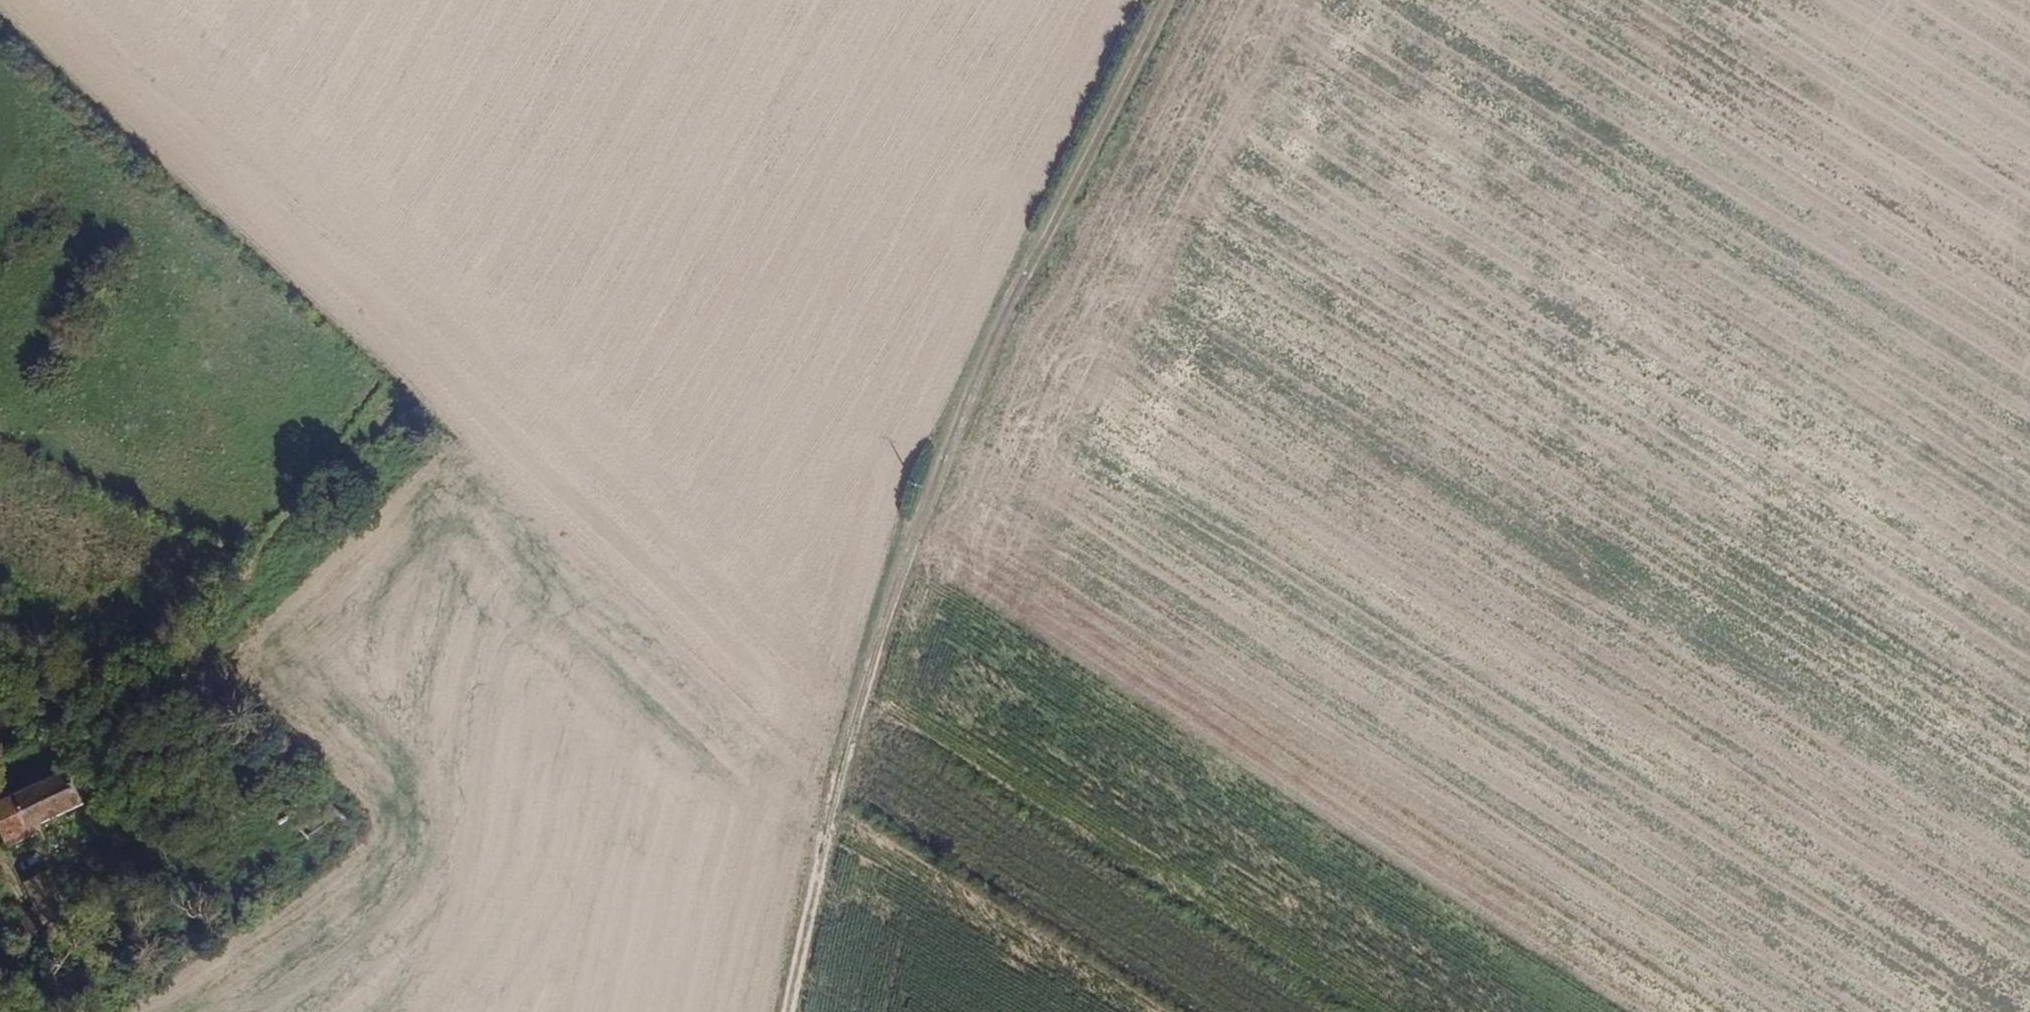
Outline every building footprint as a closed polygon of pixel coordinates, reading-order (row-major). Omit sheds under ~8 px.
[(80,809),(63,770),(0,800),(0,837),(3,845),(32,831),(80,809)] [(7,853),(36,839),(32,831),(3,845),(7,853)] [(119,864),(110,851),(102,857),(108,873),(119,864)]
